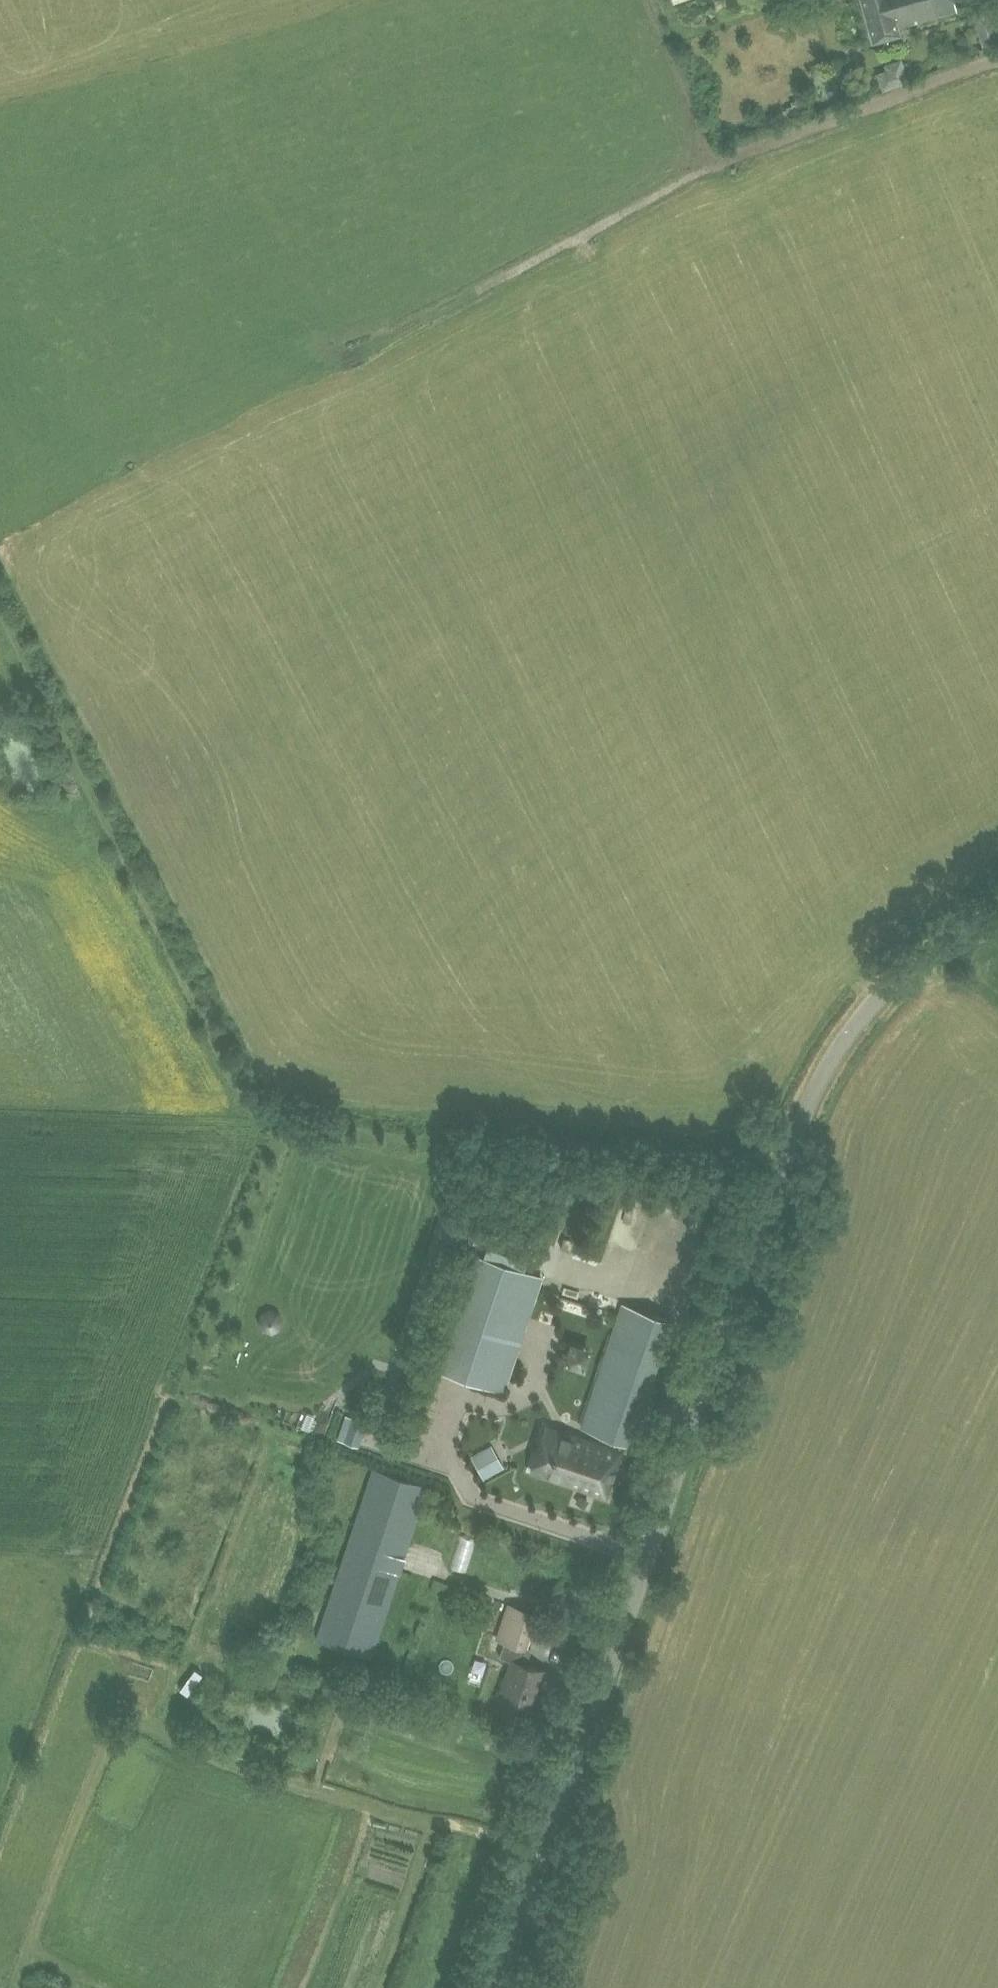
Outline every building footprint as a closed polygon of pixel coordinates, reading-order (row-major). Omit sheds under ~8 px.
[(956,9),(954,0),(861,0),(872,39),(899,32),(897,26),(956,9)] [(997,41),(997,21),(993,5),(971,11),(982,46),(997,41)] [(563,1244),(564,1224),(551,1224),(550,1244),(563,1244)] [(502,1391),(540,1277),(464,1252),(426,1365),(502,1391)] [(630,1444),(671,1321),(622,1305),(581,1427),(630,1444)] [(370,1442),(374,1423),(359,1420),(356,1439),(370,1442)] [(530,1469),(604,1494),(618,1450),(544,1426),(530,1469)] [(485,1470),(506,1461),(497,1441),(476,1450),(485,1470)] [(369,1656),(426,1486),(373,1468),(316,1638),(369,1656)] [(507,1602),(495,1639),(504,1642),(526,1649),(538,1612),(507,1602)] [(545,1671),(525,1665),(530,1650),(526,1649),(504,1642),(499,1657),(510,1660),(497,1701),(528,1711),(536,1686),(540,1687),(545,1671)]
